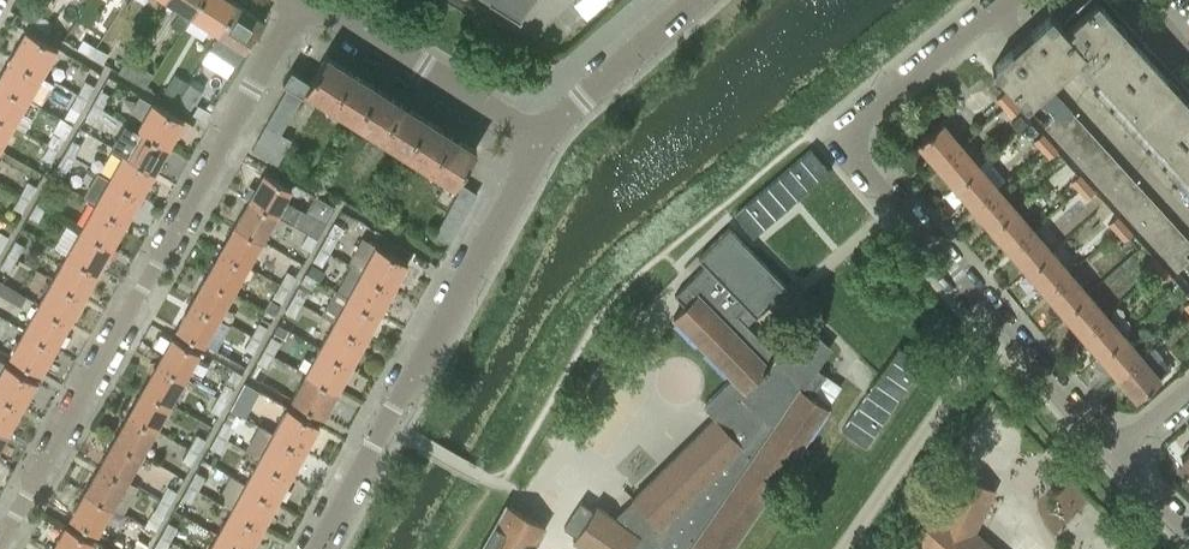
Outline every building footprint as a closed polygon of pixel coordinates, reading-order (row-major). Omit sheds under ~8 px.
[(180,9),(171,24),(181,30),(190,15),(200,0),(167,0),(180,9)] [(235,1),(233,0),(200,0),(190,15),(217,32),(235,1)] [(520,15),(529,0),(496,0),(520,15)] [(1011,85),(1028,103),(1029,102),(1025,98),(1080,47),(1106,75),(1093,87),(1188,192),(1188,97),(1100,0),(1096,0),(1066,28),(1051,12),(993,65),(1011,85)] [(262,19),(235,1),(217,32),(243,49),(262,19)] [(22,17),(35,24),(40,15),(27,7),(22,17)] [(35,24),(48,32),(53,22),(40,15),(35,24)] [(25,30),(10,56),(41,74),(56,49),(25,30)] [(82,39),(77,48),(90,55),(95,46),(82,39)] [(95,46),(90,55),(104,63),(109,54),(95,46)] [(291,68),(282,83),(287,85),(301,93),(450,187),(453,182),(474,147),(328,54),(310,81),(291,68)] [(27,99),(41,74),(10,56),(0,73),(0,84),(27,99)] [(118,71),(145,86),(152,72),(126,58),(118,71)] [(175,101),(187,81),(174,73),(162,93),(175,101)] [(85,80),(77,93),(87,99),(94,86),(85,80)] [(201,90),(190,83),(177,104),(188,111),(201,90)] [(12,124),(27,99),(0,84),(0,117),(12,124)] [(293,106),(301,93),(287,85),(279,98),(293,106)] [(110,94),(103,91),(100,89),(92,103),(102,108),(110,94)] [(1005,91),(996,99),(1003,107),(1013,99),(1005,91)] [(87,99),(77,93),(70,106),(79,112),(87,99)] [(279,98),(272,111),(286,119),(293,106),(279,98)] [(1013,99),(1003,107),(1011,116),(1020,108),(1021,108),(1013,99)] [(136,128),(168,145),(182,120),(151,102),(136,128)] [(102,108),(92,103),(85,115),(94,121),(102,108)] [(198,104),(192,113),(206,121),(211,112),(198,104)] [(1059,142),(1082,121),(1072,110),(1062,119),(1049,131),(1059,142)] [(286,119),(272,111),(264,124),(279,132),(286,119)] [(1049,131),(1062,119),(1057,113),(1044,125),(1049,131)] [(1012,122),(1019,130),(1027,123),(1020,115),(1012,122)] [(12,124),(0,117),(0,146),(12,124)] [(122,153),(154,170),(168,145),(136,128),(125,121),(111,146),(122,153)] [(941,121),(917,141),(936,163),(960,142),(941,121)] [(1070,153),(1092,133),(1082,121),(1059,142),(1070,153)] [(265,125),(258,136),(284,151),(291,138),(279,132),(264,124),(264,125),(265,125)] [(56,130),(49,143),(58,148),(65,135),(56,130)] [(1041,132),(1033,140),(1040,148),(1049,140),(1041,132)] [(1080,164),(1102,144),(1092,133),(1070,153),(1080,164)] [(277,163),(284,151),(258,136),(252,149),(277,163)] [(81,145),(72,139),(64,152),(74,158),(81,145)] [(1049,140),(1040,148),(1049,157),(1058,149),(1057,148),(1049,140)] [(960,142),(936,163),(954,184),(978,164),(960,142)] [(58,148),(49,143),(41,156),(51,161),(58,148)] [(1090,176),(1112,155),(1102,144),(1080,164),(1090,176)] [(811,148),(734,214),(753,236),(830,170),(811,148)] [(58,166),(51,177),(61,182),(74,158),(64,152),(57,165),(58,166)] [(140,196),(154,170),(122,153),(108,178),(140,196)] [(1100,187),(1123,166),(1112,155),(1090,176),(1100,187)] [(978,164),(954,184),(972,205),(996,185),(997,185),(1006,177),(987,157),(979,165),(978,164)] [(1111,198),(1133,178),(1123,166),(1100,187),(1111,198)] [(83,196),(94,203),(125,221),(140,196),(108,178),(97,171),(83,196)] [(262,172),(248,198),(275,213),(292,223),(300,208),(283,198),(290,187),(262,172)] [(1070,181),(1078,189),(1087,181),(1080,173),(1070,181)] [(1121,209),(1143,189),(1133,178),(1111,198),(1121,209)] [(29,200),(37,186),(27,181),(20,195),(29,200)] [(1087,181),(1078,189),(1086,198),(1095,190),(1087,181)] [(460,183),(453,195),(468,203),(475,191),(460,183)] [(996,185),(972,205),(991,226),(1014,206),(997,185),(996,185)] [(1131,221),(1153,200),(1143,189),(1121,209),(1131,221)] [(36,203),(45,208),(52,195),(43,190),(36,203)] [(22,212),(29,200),(20,195),(13,207),(22,212)] [(453,195),(446,208),(461,216),(468,203),(453,195)] [(275,213),(248,198),(233,224),(260,239),(275,213)] [(1141,232),(1163,212),(1153,200),(1131,221),(1141,232)] [(36,203),(28,216),(37,221),(45,208),(36,203)] [(80,227),(111,245),(125,221),(94,203),(80,227)] [(1014,206),(991,226),(1009,247),(1032,227),(1014,206)] [(446,208),(439,220),(454,228),(461,216),(446,208)] [(1152,243),(1174,223),(1163,212),(1141,232),(1152,243)] [(1117,215),(1108,223),(1116,231),(1125,223),(1117,215)] [(432,233),(435,234),(447,241),(454,228),(439,220),(432,233)] [(327,234),(336,239),(342,228),(333,222),(327,234)] [(1133,232),(1125,223),(1116,231),(1124,240),(1133,232)] [(1162,254),(1184,234),(1174,223),(1152,243),(1162,254)] [(233,224),(219,249),(246,265),(260,239),(233,224)] [(674,293),(685,304),(675,314),(732,372),(701,403),(715,416),(633,500),(638,505),(624,524),(597,505),(592,511),(580,502),(564,524),(577,533),(573,539),(587,548),(727,548),(826,405),(809,394),(823,374),(824,372),(814,366),(828,346),(805,327),(775,356),(744,324),(787,283),(730,224),(698,255),(706,262),(674,293)] [(97,270),(111,245),(80,227),(66,252),(97,270)] [(1032,227),(1009,247),(1027,268),(1050,248),(1032,227)] [(1,249),(9,236),(0,231),(0,249),(1,249)] [(310,251),(317,238),(308,232),(301,245),(310,251)] [(320,247),(329,252),(336,239),(327,234),(320,247)] [(1188,250),(1188,240),(1184,234),(1162,254),(1172,265),(1184,253),(1188,250)] [(15,240),(7,253),(17,258),(24,245),(15,240)] [(360,270),(392,288),(406,262),(374,245),(360,270)] [(320,247),(312,260),(322,265),(329,252),(320,247)] [(1050,248),(1027,268),(1045,290),(1069,269),(1050,248)] [(204,275),(231,290),(246,265),(219,249),(204,275)] [(66,252),(51,277),(83,295),(97,270),(66,252)] [(17,258),(7,253),(0,266),(9,271),(17,258)] [(1172,265),(1177,271),(1188,260),(1188,259),(1184,253),(1172,265)] [(1145,264),(1151,270),(1160,262),(1154,256),(1145,264)] [(293,257),(286,270),(279,284),(289,289),(303,263),(293,257)] [(1170,273),(1160,262),(1151,270),(1161,281),(1170,273)] [(320,280),(326,271),(312,263),(307,273),(315,277),(320,280)] [(1069,269),(1045,290),(1063,311),(1087,291),(1069,269)] [(360,270),(346,295),(378,313),(392,288),(360,270)] [(292,298),(301,303),(315,277),(307,273),(306,272),(292,298)] [(204,275),(190,300),(217,316),(231,290),(204,275)] [(69,320),(83,295),(51,277),(37,302),(69,320)] [(26,295),(0,281),(0,293),(21,305),(26,295)] [(289,289),(279,284),(272,297),(281,302),(289,289)] [(378,313),(346,295),(335,289),(321,314),(332,320),(364,338),(378,313)] [(1087,291),(1063,311),(1081,332),(1105,312),(1087,291)] [(292,298),(285,311),(294,316),(301,303),(292,298)] [(217,316),(190,300),(175,327),(202,342),(217,316)] [(271,300),(266,309),(275,315),(280,305),(271,300)] [(37,302),(23,327),(55,345),(69,320),(37,302)] [(1105,312),(1081,332),(1099,353),(1123,333),(1105,312)] [(332,320),(319,345),(351,363),(364,338),(332,320)] [(251,335),(261,340),(268,327),(258,322),(251,335)] [(285,338),(290,330),(278,323),(274,332),(285,338)] [(55,345),(23,327),(9,353),(40,371),(55,345)] [(156,360),(183,375),(198,349),(171,333),(156,360)] [(1123,333),(1099,353),(1117,374),(1141,354),(1123,333)] [(253,353),(261,340),(251,335),(244,348),(253,353)] [(264,349),(273,354),(281,341),(271,336),(264,349)] [(351,363),(319,345),(305,370),(337,388),(351,363)] [(880,372),(842,429),(866,445),(904,388),(923,361),(899,345),(880,372)] [(1141,354),(1117,374),(1136,396),(1160,376),(1150,365),(1161,356),(1153,346),(1142,355),(1141,354)] [(264,349),(256,362),(266,367),(273,354),(264,349)] [(21,405),(35,380),(0,360),(0,394),(21,405)] [(156,360),(142,385),(169,401),(183,375),(156,360)] [(337,388),(305,370),(291,396),(323,413),(337,388)] [(809,394),(826,405),(839,385),(823,374),(809,394)] [(255,387),(245,382),(238,396),(247,401),(255,387)] [(234,388),(233,388),(225,383),(217,396),(227,401),(234,388)] [(169,401),(142,385),(127,411),(155,426),(169,401)] [(21,405),(0,394),(0,427),(6,431),(21,405)] [(220,415),(227,401),(217,396),(210,409),(220,415)] [(272,431),(303,448),(318,422),(286,405),(272,431)] [(127,411),(113,437),(140,452),(155,426),(127,411)] [(234,426),(224,420),(217,433),(227,439),(234,426)] [(289,473),(303,448),(272,431),(258,456),(289,473)] [(227,439),(217,433),(209,446),(219,452),(227,439)] [(189,447),(198,452),(206,439),(196,434),(189,447)] [(99,462),(126,478),(140,452),(113,437),(99,462)] [(198,452),(189,447),(181,460),(191,466),(198,452)] [(1181,459),(1188,468),(1188,452),(1181,459)] [(289,473),(258,456),(244,481),(276,499),(289,473)] [(99,462),(84,488),(111,503),(126,478),(99,462)] [(188,484),(198,490),(205,477),(196,471),(188,484)] [(973,531),(993,490),(958,474),(943,506),(940,504),(911,538),(923,548),(995,548),(973,531)] [(262,524),(276,499),(244,481),(230,506),(262,524)] [(188,484),(181,498),(190,503),(198,490),(188,484)] [(169,504),(177,491),(167,486),(160,499),(169,504)] [(111,503),(84,488),(69,514),(96,530),(111,503)] [(169,504),(160,499),(153,512),(162,517),(169,504)] [(544,524),(506,503),(480,548),(530,548),(544,524)] [(262,524),(230,506),(216,531),(248,548),(262,524)] [(160,535),(170,540),(177,527),(168,522),(160,535)] [(50,548),(85,548),(92,538),(64,523),(50,548)] [(248,548),(216,531),(206,548),(248,548)] [(160,535),(153,548),(154,548),(165,548),(170,540),(160,535)] [(132,548),(145,548),(148,543),(138,538),(132,548)]
